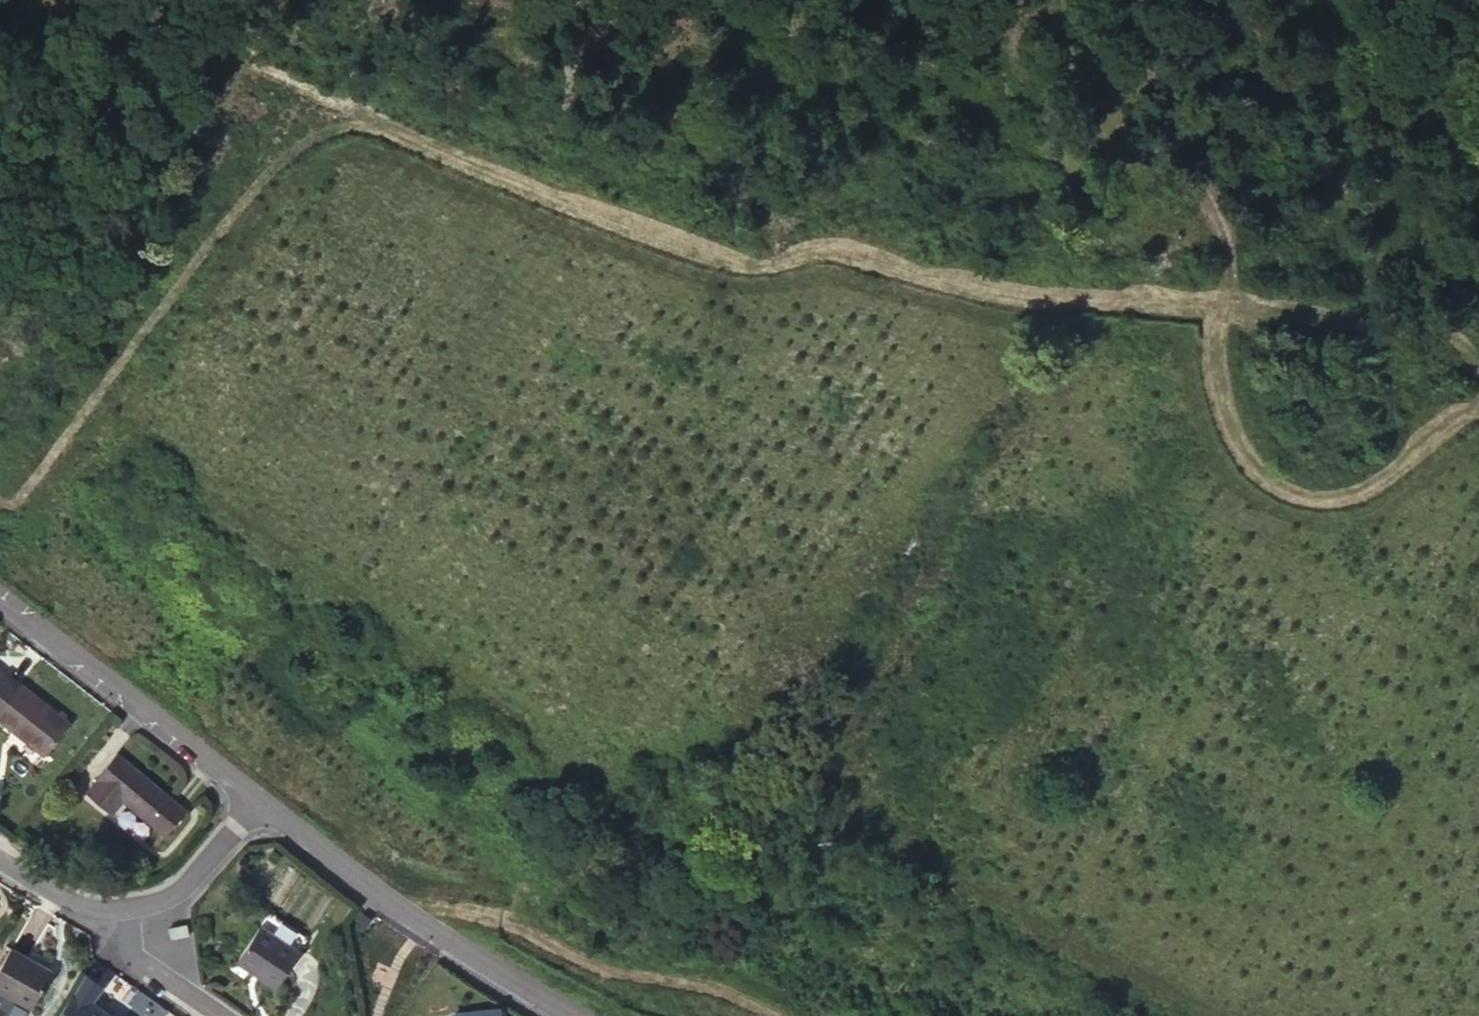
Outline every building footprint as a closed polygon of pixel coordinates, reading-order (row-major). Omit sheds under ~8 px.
[(8,717),(24,730),(26,727),(56,751),(79,723),(33,686),(32,687),(17,675),(0,695),(0,709),(8,716),(8,717)] [(90,795),(111,812),(122,798),(172,839),(193,815),(123,758),(90,795)] [(168,929),(170,939),(188,935),(186,925),(168,929)] [(305,956),(266,930),(242,965),(280,991),(305,956)] [(65,971),(23,949),(3,984),(44,1005),(65,971)] [(94,977),(82,996),(103,1009),(114,1015),(156,1015),(94,977)] [(26,1007),(0,997),(0,1015),(23,1015),(26,1007)]
